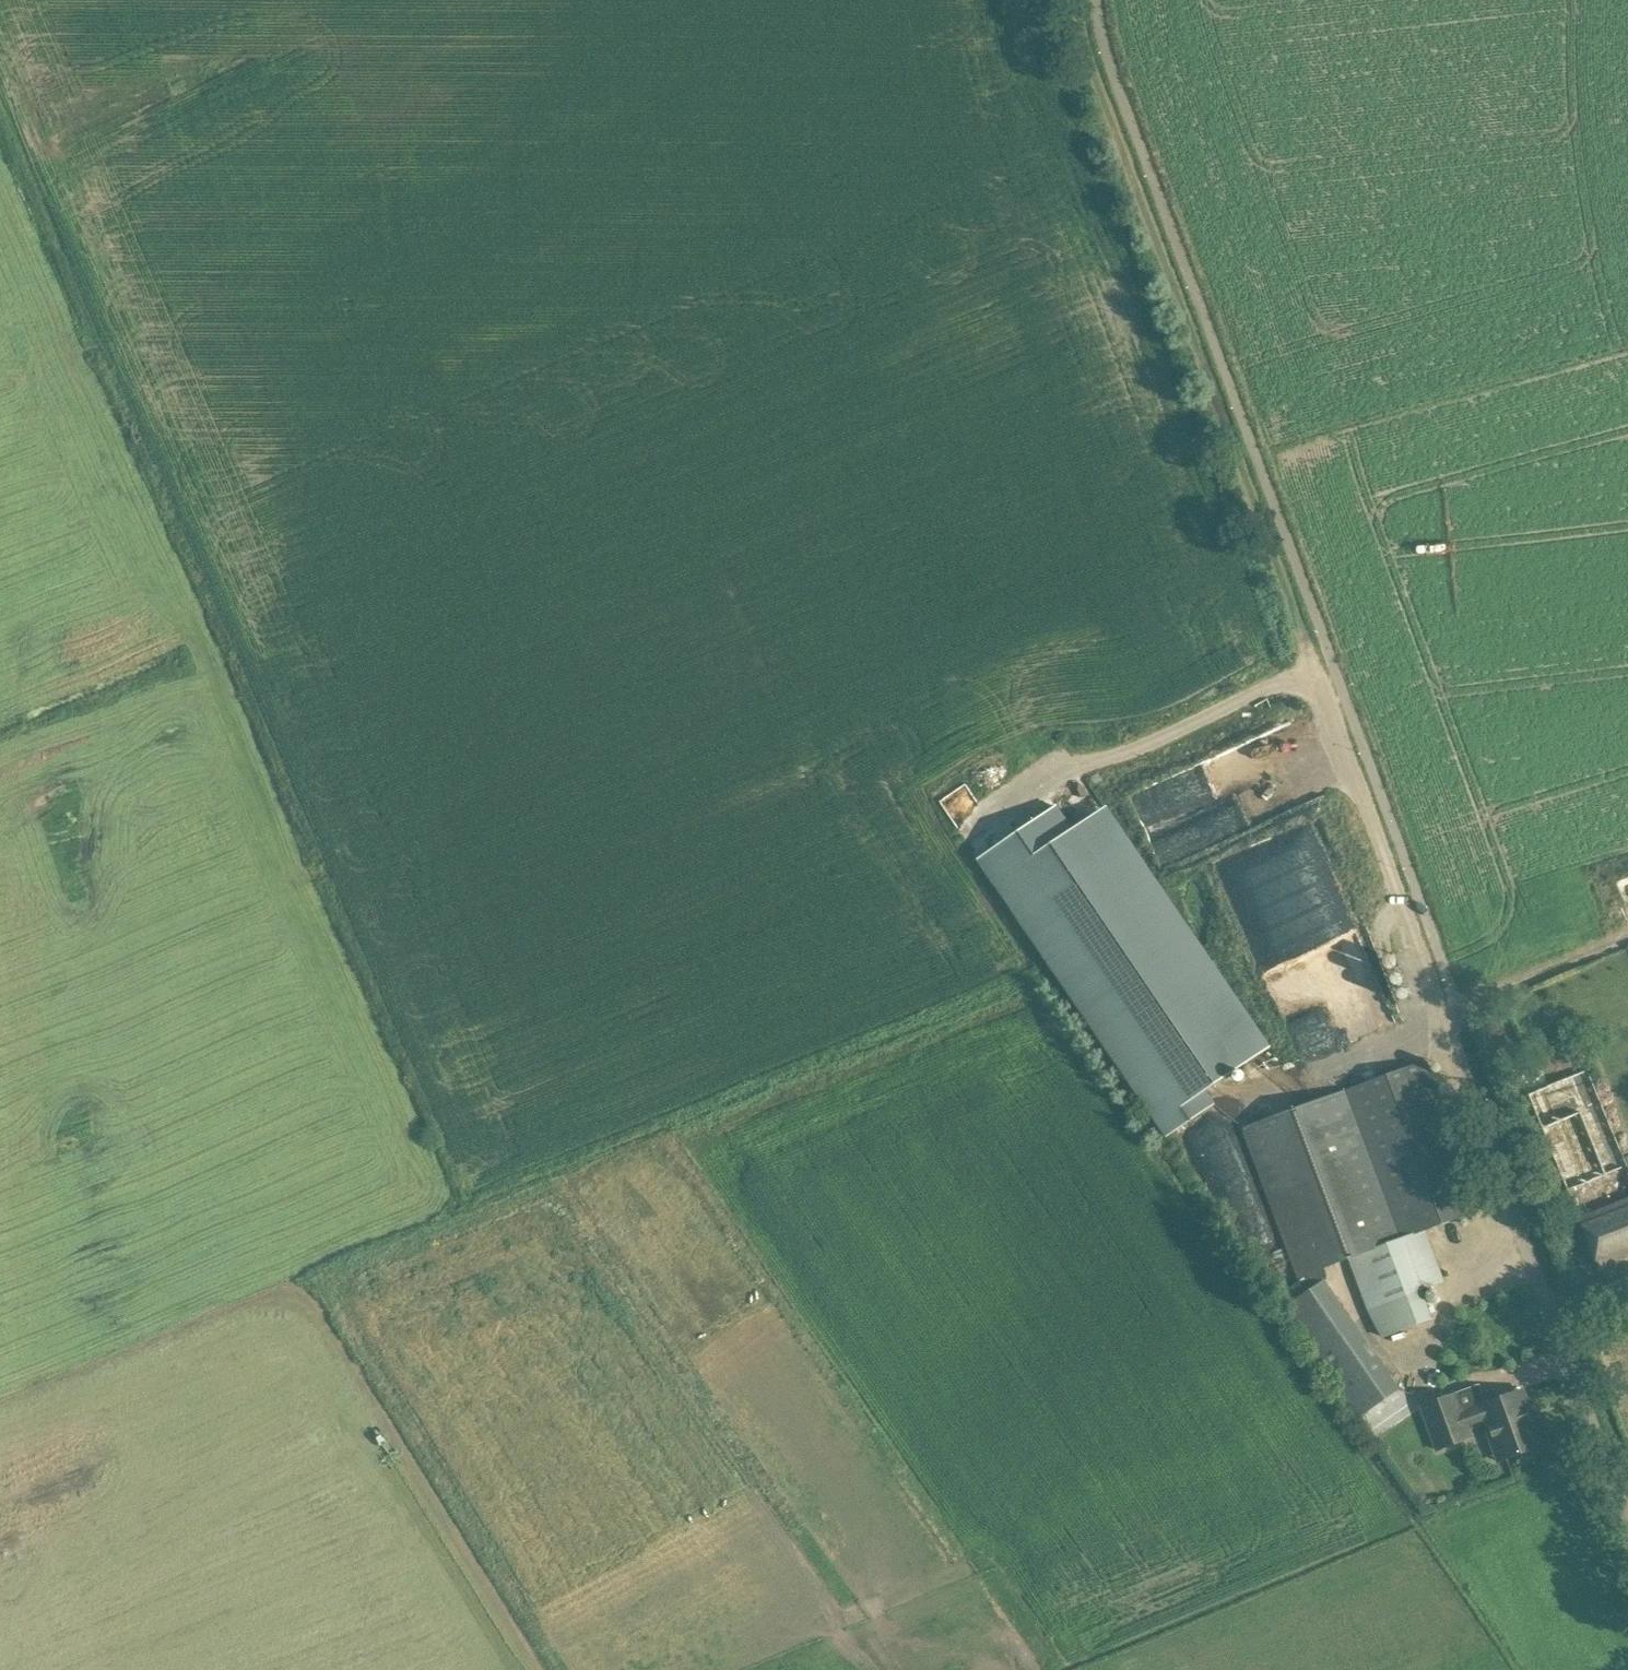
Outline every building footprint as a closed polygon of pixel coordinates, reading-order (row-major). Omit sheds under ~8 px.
[(1049,862),(1025,828),(979,859),(1167,1136),(1213,1104),(1205,1092),(1267,1050),(1111,820),(1049,862)] [(1425,1230),(1482,1209),(1426,1060),(1242,1128),(1298,1277),(1350,1258),(1369,1308),(1383,1337),(1433,1319),(1422,1289),(1443,1281),(1425,1230)] [(1627,1165),(1589,1069),(1526,1095),(1565,1191),(1627,1165)] [(1580,1217),(1600,1268),(1627,1257),(1627,1198),(1580,1217)] [(1535,1452),(1534,1448),(1543,1445),(1522,1389),(1461,1412),(1455,1393),(1422,1405),(1438,1450),(1471,1438),(1467,1428),(1485,1421),(1499,1461),(1521,1453),(1522,1457),(1535,1452)]
